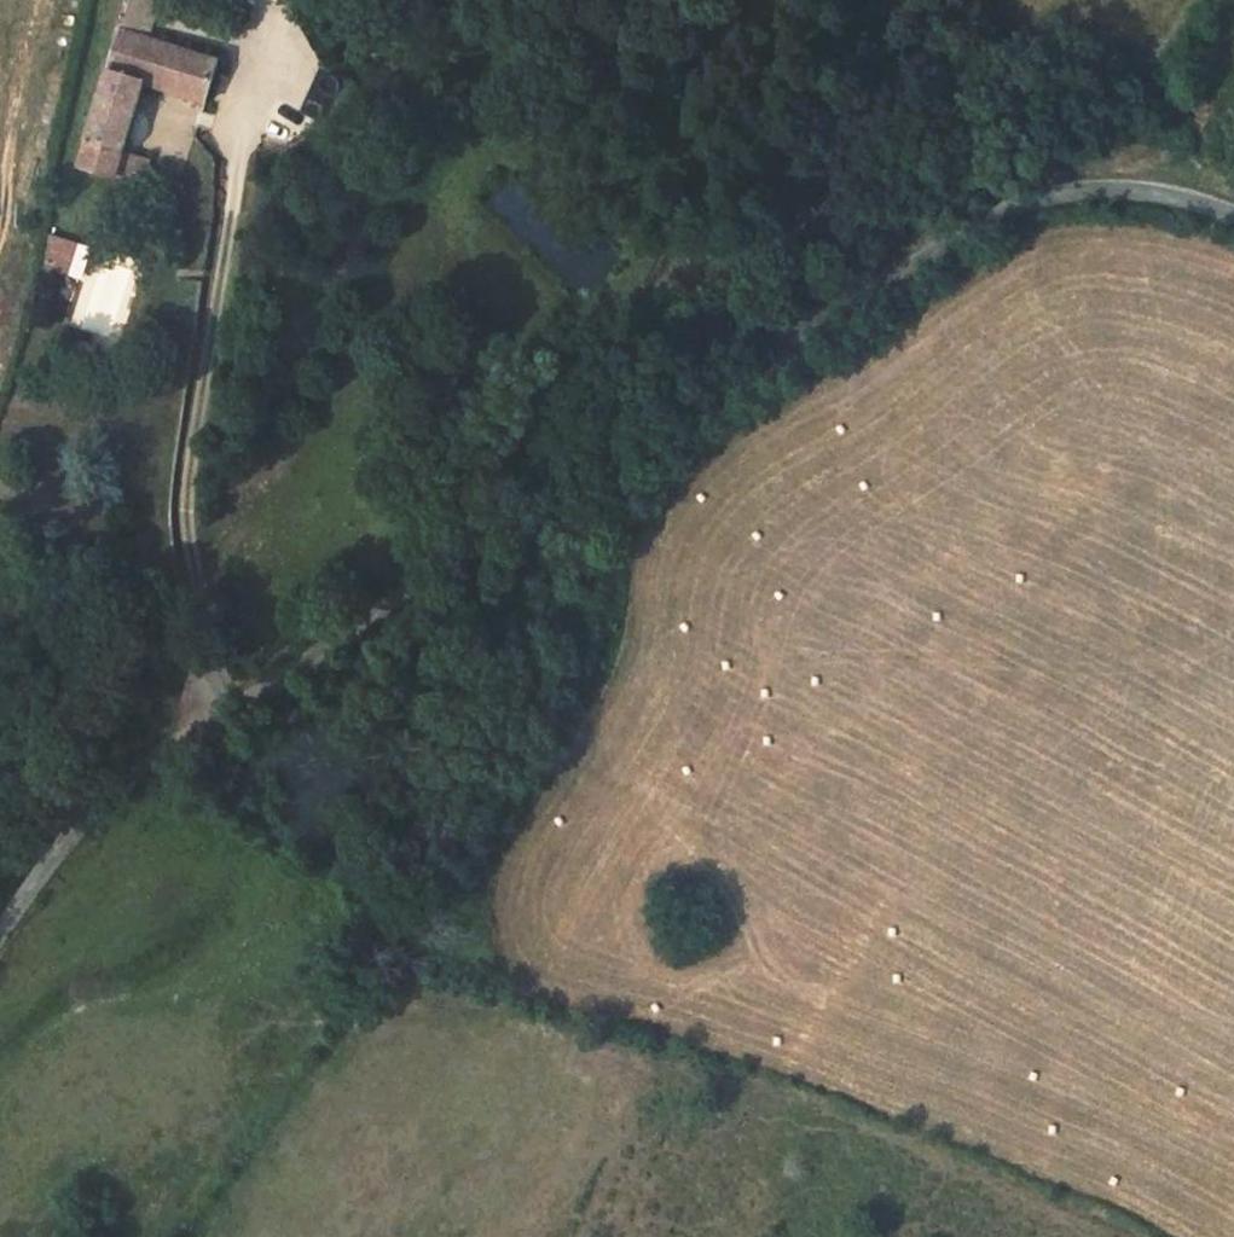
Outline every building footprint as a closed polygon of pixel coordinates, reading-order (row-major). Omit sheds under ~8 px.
[(122,29),(80,164),(117,175),(125,149),(146,83),(205,101),(218,59),(122,29)] [(125,149),(117,175),(141,182),(149,156),(125,149)] [(50,233),(47,248),(73,252),(75,237),(50,233)] [(44,268),(70,272),(73,252),(47,248),(44,268)]
